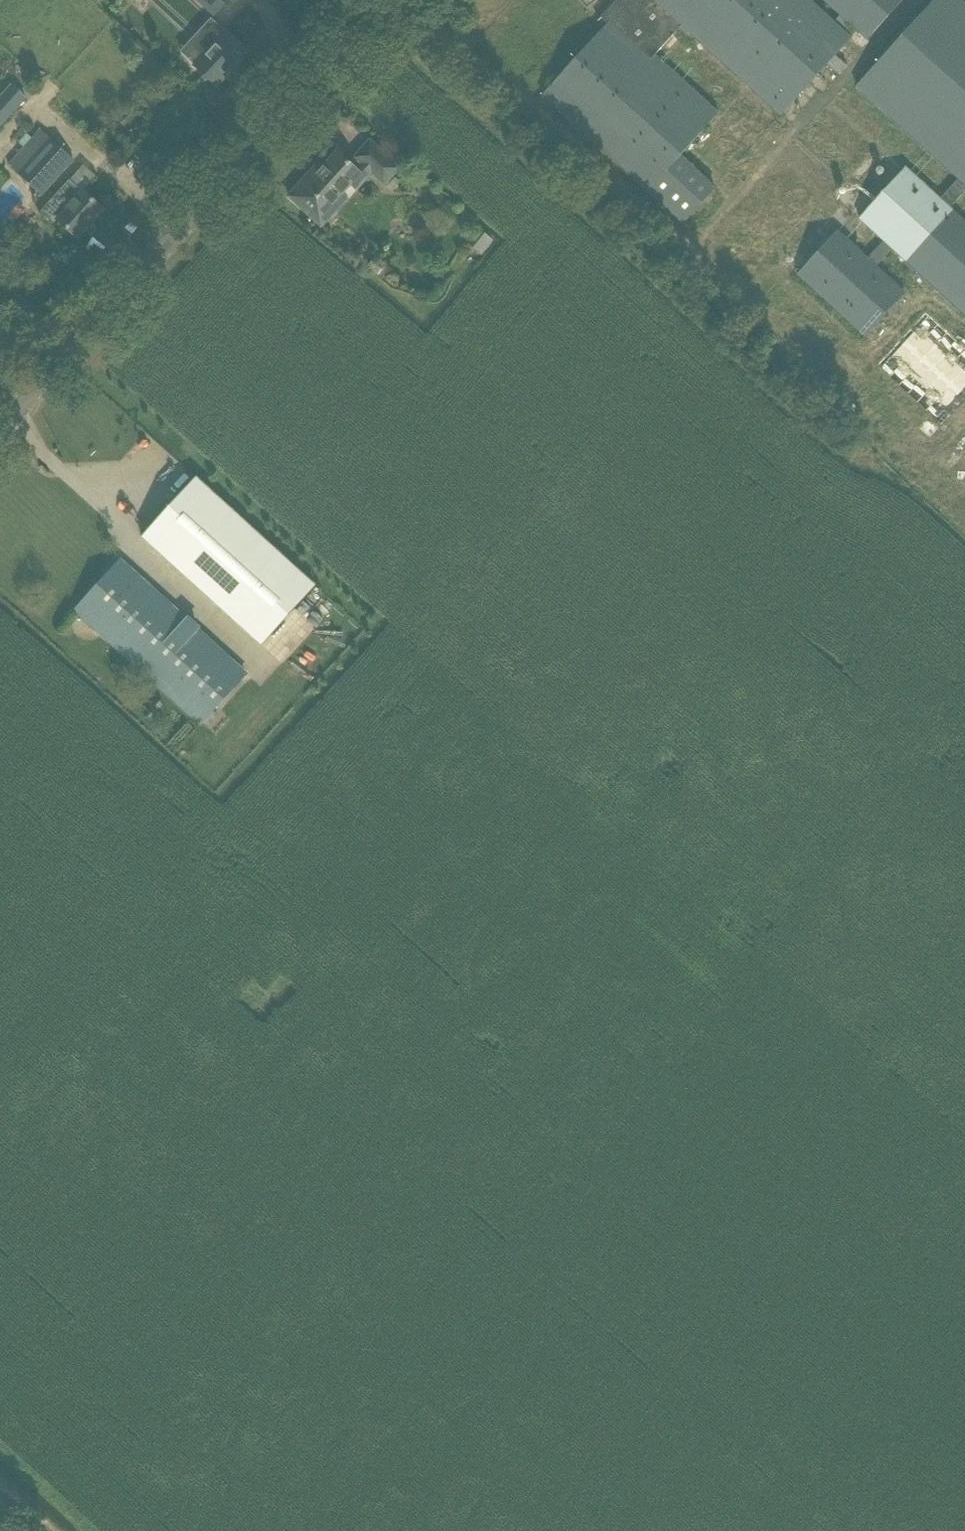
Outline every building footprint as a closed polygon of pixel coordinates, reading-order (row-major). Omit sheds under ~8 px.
[(214,15),(228,0),(198,0),(214,15)] [(598,20),(599,21),(602,18),(609,24),(543,96),(619,165),(619,166),(634,180),(683,224),(716,188),(681,155),(719,113),(691,87),(686,92),(650,60),(684,23),(784,114),(852,38),(811,0),(616,0),(598,20)] [(866,40),(903,0),(823,0),(866,40)] [(897,42),(855,88),(957,180),(941,199),(906,166),(858,219),(964,317),(964,221),(950,207),(964,191),(964,3),(962,0),(935,0),(904,34),(894,24),(887,32),(897,42)] [(195,66),(202,72),(217,86),(230,71),(228,69),(246,50),(226,32),(195,66)] [(0,114),(0,132),(20,111),(11,102),(0,114)] [(73,161),(39,130),(7,164),(41,195),(73,161)] [(370,143),(356,159),(384,185),(385,184),(393,175),(398,169),(370,143)] [(304,210),(319,222),(363,175),(338,153),(318,174),(313,169),(289,196),(304,210)] [(103,211),(69,180),(40,212),(53,224),(57,219),(63,225),(78,238),(103,211)] [(906,293),(837,230),(833,234),(818,221),(785,257),(800,271),(796,275),(865,338),(906,293)] [(375,257),(367,267),(376,275),(385,265),(375,257)] [(878,366),(943,425),(964,401),(964,347),(927,312),(878,366)] [(196,478),(142,537),(262,646),(268,639),(269,638),(316,586),(196,478)] [(75,611),(90,624),(200,724),(246,674),(121,560),(75,611)]
